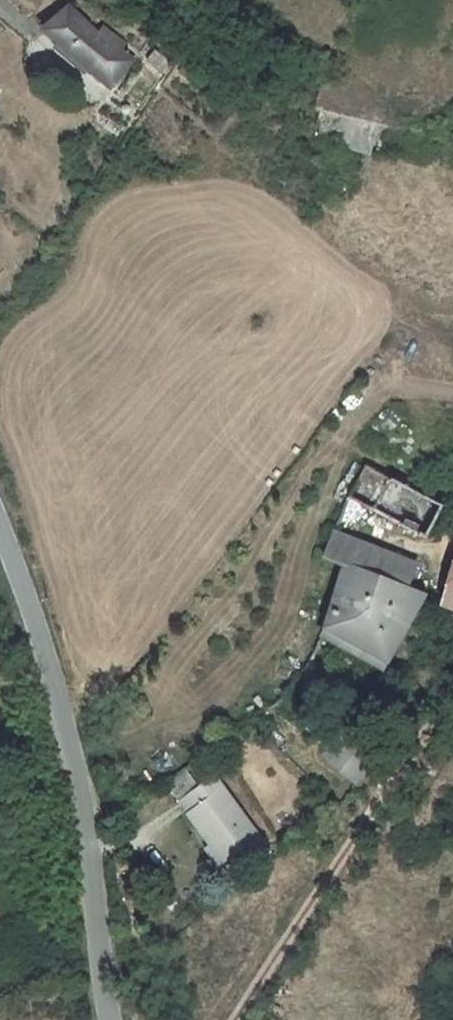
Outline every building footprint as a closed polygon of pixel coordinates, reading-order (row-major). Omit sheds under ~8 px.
[(71,7),(43,31),(111,88),(134,60),(121,49),(126,44),(105,27),(101,32),(71,7)] [(142,53),(149,59),(156,50),(149,45),(142,53)] [(163,73),(172,63),(156,50),(149,59),(147,61),(163,73)] [(389,127),(323,110),(316,137),(381,156),(389,127)] [(406,502),(401,529),(434,536),(440,509),(406,502)] [(344,566),(405,589),(414,566),(333,534),(324,558),(344,566)] [(423,596),(405,589),(344,566),(325,628),(386,661),(423,596)] [(443,605),(452,609),(452,571),(443,605)] [(323,756),(357,785),(380,758),(346,728),(323,756)] [(179,801),(198,787),(185,769),(166,783),(179,801)] [(198,787),(179,801),(212,844),(224,861),(225,862),(242,849),(259,837),(214,776),(198,787)] [(259,837),(242,849),(247,855),(263,843),(259,837)] [(224,861),(212,844),(205,849),(217,866),(224,861)]
